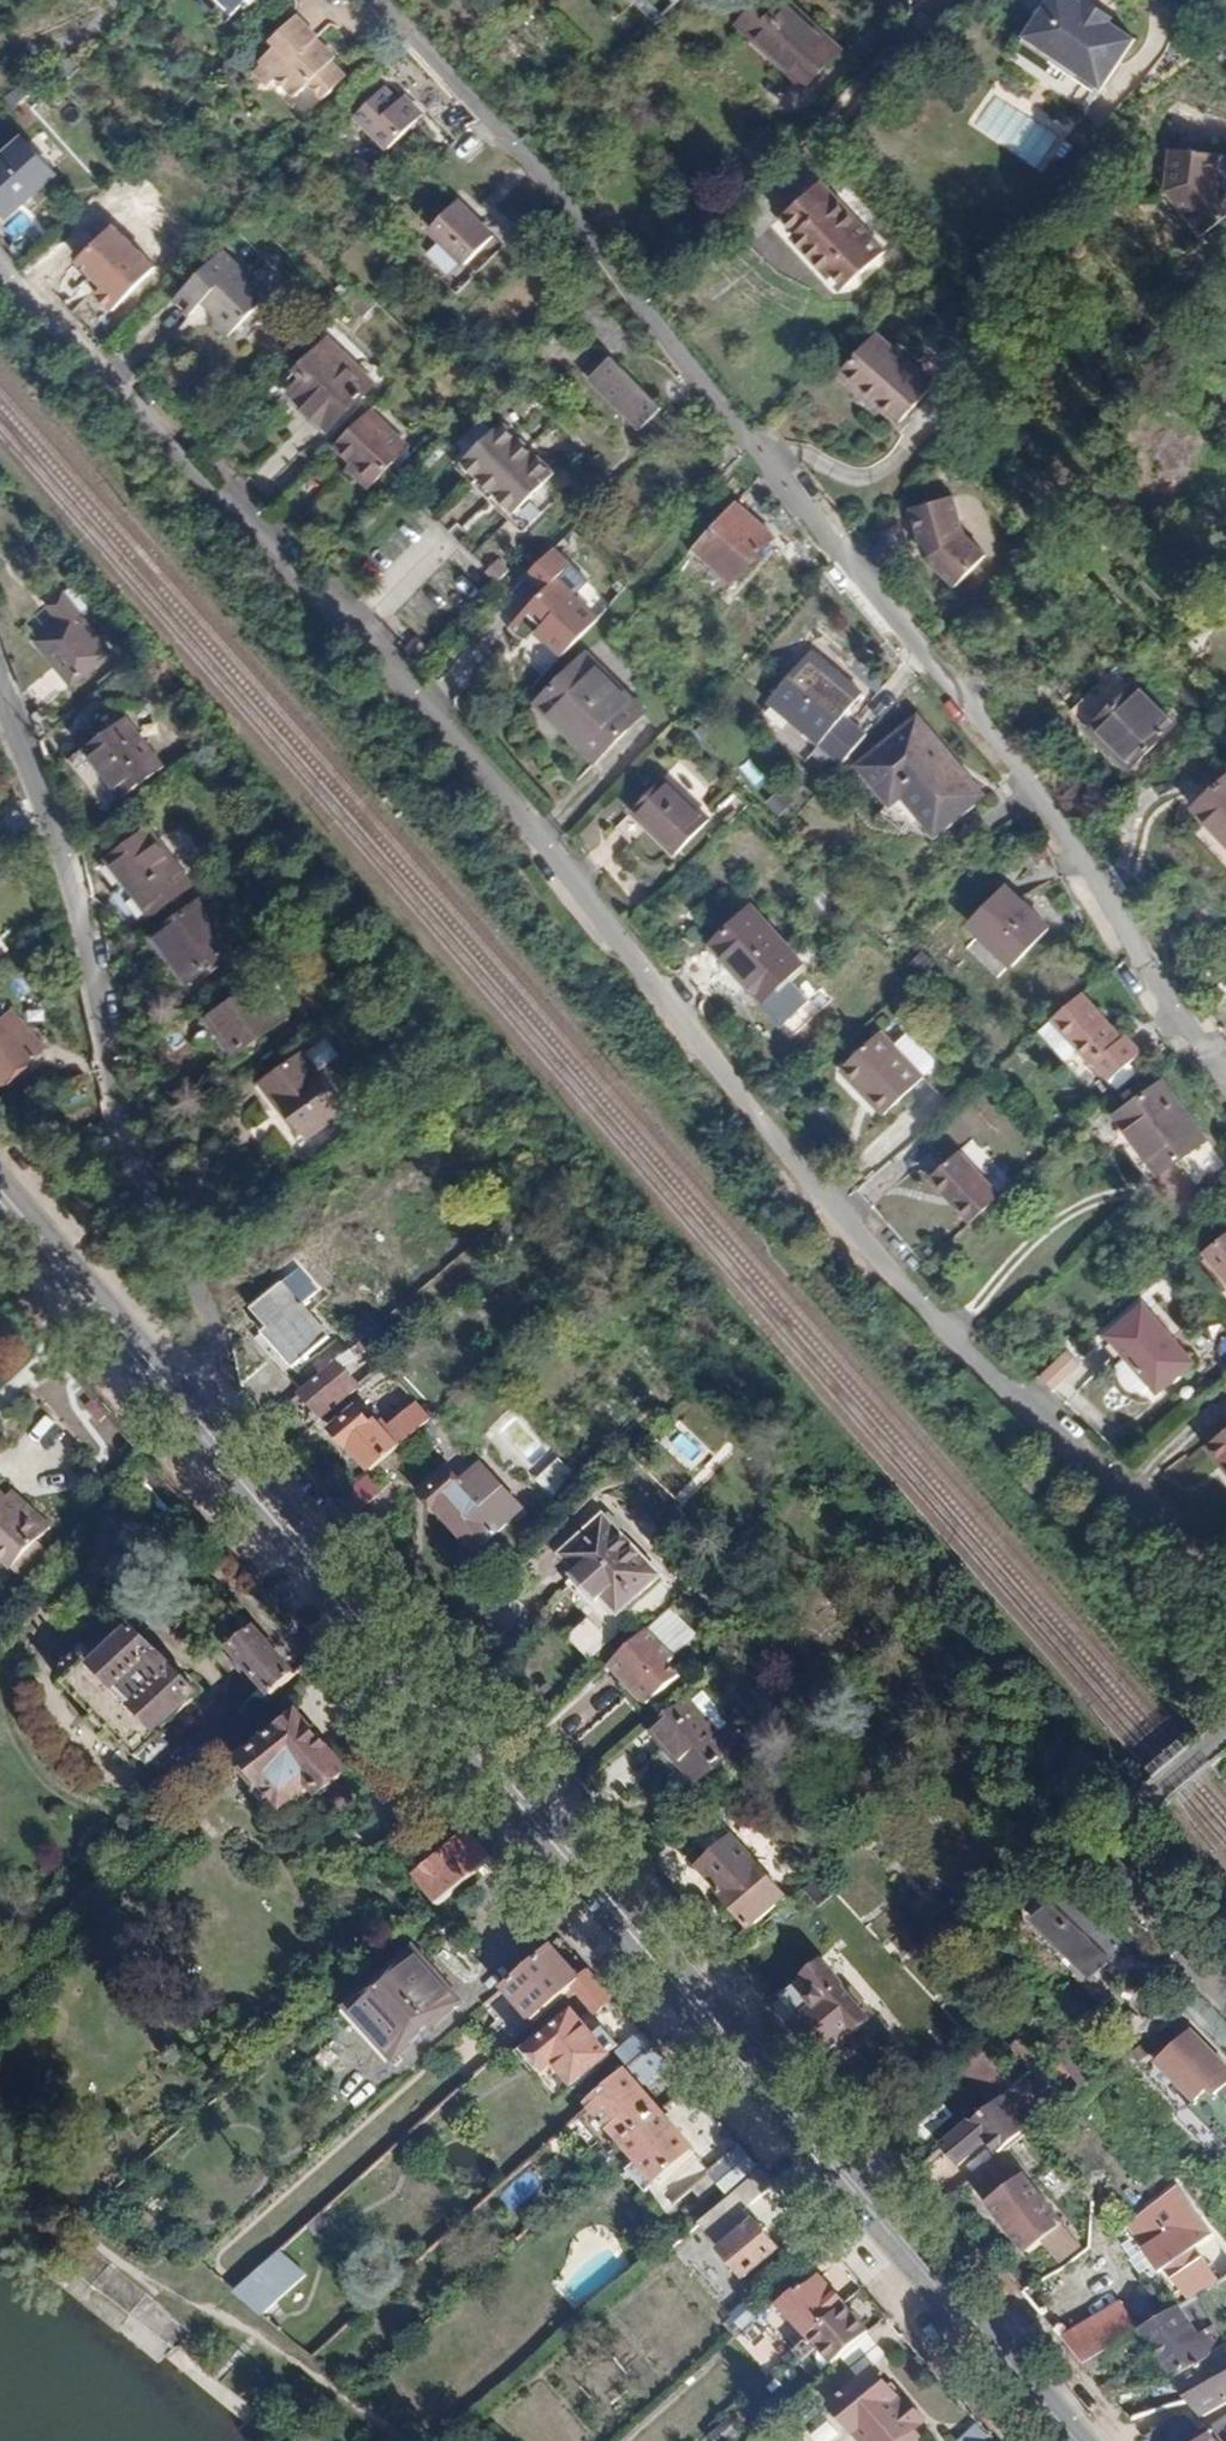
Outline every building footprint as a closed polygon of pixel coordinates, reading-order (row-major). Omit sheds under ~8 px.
[(797,0),(759,0),(741,20),(753,34),(757,30),(779,52),(772,61),(801,89),(843,44),(797,0)] [(1137,36),(1115,19),(1087,0),(1048,0),(1027,30),(1051,47),(1052,55),(1070,68),(1078,67),(1103,84),(1137,36)] [(1097,0),(1087,0),(1115,19),(1118,15),(1097,0)] [(265,80),(268,82),(316,33),(298,15),(273,41),(278,46),(262,62),(264,63),(258,68),(259,73),(265,80)] [(316,33),(268,82),(270,83),(277,77),(295,95),(308,82),(314,88),(335,66),(328,59),(313,44),(318,38),(319,37),(316,33)] [(332,54),(318,38),(313,44),(328,59),(332,54)] [(335,66),(314,88),(324,97),(345,76),(335,66)] [(397,112),(371,86),(343,115),(389,159),(415,131),(410,125),(415,118),(403,105),(397,112)] [(1016,109),(996,137),(1040,168),(1060,140),(1016,109)] [(0,159),(0,206),(5,213),(52,173),(23,139),(0,159)] [(1199,224),(1223,197),(1225,195),(1225,176),(1222,171),(1225,156),(1174,149),(1173,160),(1189,175),(1175,190),(1199,224)] [(1170,184),(1175,190),(1189,175),(1173,160),(1170,184)] [(885,248),(819,178),(782,213),(797,228),(793,232),(827,269),(831,265),(848,282),(885,248)] [(1199,224),(1205,232),(1225,216),(1225,195),(1223,197),(1199,224)] [(480,246),(444,209),(416,240),(453,274),(480,246)] [(111,219),(69,259),(114,307),(157,267),(111,219)] [(180,287),(195,303),(203,295),(217,311),(214,323),(224,332),(265,292),(219,246),(180,287)] [(187,311),(195,303),(180,287),(171,295),(187,311)] [(847,366),(867,384),(872,378),(887,393),(908,413),(936,381),(881,329),(847,366)] [(608,354),(584,378),(638,431),(662,407),(608,354)] [(362,400),(317,355),(274,401),(320,445),(362,400)] [(872,378),(867,384),(883,399),(887,393),(872,378)] [(375,410),(338,448),(352,461),(370,478),(407,439),(375,410)] [(464,460),(512,507),(550,469),(501,421),(464,460)] [(370,478),(352,461),(348,466),(365,483),(370,478)] [(519,526),(566,487),(555,474),(508,513),(519,526)] [(976,522),(968,483),(926,490),(935,543),(965,573),(996,543),(976,522)] [(766,540),(728,506),(691,546),(730,580),(766,540)] [(478,542),(494,520),(476,508),(461,530),(478,542)] [(517,617),(527,626),(561,594),(550,583),(517,617)] [(533,639),(540,646),(576,608),(561,594),(527,626),(537,635),(533,639)] [(41,650),(25,665),(44,712),(109,653),(56,598),(22,630),(41,650)] [(540,646),(562,666),(597,628),(593,623),(576,608),(540,646)] [(500,637),(508,645),(527,626),(517,617),(500,637)] [(508,645),(525,662),(540,646),(533,639),(537,635),(527,626),(508,645)] [(525,662),(546,683),(562,666),(540,646),(525,662)] [(847,765),(870,738),(844,714),(862,694),(815,652),(773,699),(847,765)] [(598,757),(644,717),(589,657),(544,698),(598,757)] [(1063,705),(1121,762),(1168,716),(1110,657),(1063,705)] [(112,775),(147,743),(124,715),(88,745),(112,775)] [(931,745),(935,742),(921,725),(867,768),(896,804),(907,794),(940,834),(982,799),(958,769),(954,773),(931,745)] [(958,769),(935,742),(931,745),(954,773),(958,769)] [(165,765),(147,743),(112,775),(128,794),(165,765)] [(1189,803),(1225,841),(1225,767),(1189,803)] [(633,816),(650,831),(682,799),(665,782),(633,816)] [(682,799),(650,831),(677,856),(707,823),(682,799)] [(154,906),(187,878),(142,824),(107,854),(124,876),(128,874),(154,906)] [(1053,921),(1011,886),(976,925),(1019,959),(1053,921)] [(200,890),(153,928),(179,960),(175,963),(187,979),(239,936),(200,890)] [(772,1000),(807,965),(754,911),(718,948),(772,1000)] [(282,1013),(256,978),(204,1020),(216,1038),(211,1042),(222,1058),(282,1013)] [(1113,1042),(1072,998),(1045,1023),(1101,1084),(1131,1055),(1116,1038),(1113,1042)] [(41,1045),(14,1012),(7,1018),(1,1012),(0,1013),(0,1080),(41,1045)] [(859,1102),(875,1118),(913,1082),(871,1037),(836,1069),(862,1097),(859,1102)] [(343,1110),(302,1052),(260,1082),(273,1101),(279,1098),(307,1137),(343,1110)] [(832,1074),(859,1102),(862,1097),(836,1069),(832,1074)] [(1203,1135),(1162,1078),(1115,1111),(1157,1169),(1203,1135)] [(913,1082),(875,1118),(879,1121),(915,1084),(913,1082)] [(956,1225),(985,1200),(945,1155),(918,1180),(956,1225)] [(1216,1254),(1225,1267),(1225,1245),(1216,1254)] [(297,1269),(251,1309),(267,1328),(262,1333),(290,1365),(325,1334),(297,1302),(313,1288),(297,1269)] [(1114,1331),(1162,1388),(1195,1361),(1146,1303),(1114,1331)] [(33,1351),(4,1317),(0,1321),(0,1378),(0,1379),(33,1351)] [(1045,1370),(1055,1381),(1081,1356),(1072,1346),(1045,1370)] [(1081,1356),(1055,1381),(1057,1383),(1085,1360),(1081,1356)] [(354,1384),(334,1359),(299,1389),(321,1414),(354,1384)] [(333,1426),(370,1466),(428,1416),(414,1400),(385,1427),(375,1416),(371,1420),(357,1405),(333,1426)] [(556,1455),(536,1480),(553,1493),(572,1469),(556,1455)] [(336,1496),(352,1514),(384,1483),(370,1466),(336,1496)] [(471,1493),(448,1469),(424,1493),(477,1548),(508,1519),(477,1487),(471,1493)] [(13,1489),(6,1497),(21,1512),(28,1504),(13,1489)] [(6,1497),(0,1492),(0,1556),(12,1567),(37,1539),(50,1525),(28,1504),(21,1512),(6,1497)] [(618,1610),(658,1572),(604,1513),(564,1551),(579,1569),(568,1580),(606,1622),(598,1629),(610,1640),(630,1622),(618,1610)] [(199,1537),(210,1527),(199,1514),(188,1524),(199,1537)] [(37,1539),(12,1567),(23,1577),(47,1550),(37,1539)] [(565,1637),(587,1662),(608,1643),(586,1618),(565,1637)] [(648,1627),(609,1663),(644,1700),(674,1671),(661,1656),(668,1649),(648,1627)] [(271,1696),(294,1673),(255,1628),(231,1649),(238,1658),(231,1664),(244,1680),(252,1674),(271,1696)] [(137,1760),(144,1767),(162,1751),(156,1745),(160,1741),(154,1733),(191,1699),(131,1631),(93,1665),(85,1657),(81,1661),(76,1657),(68,1656),(63,1659),(59,1665),(59,1671),(63,1677),(58,1683),(131,1766),(137,1760)] [(726,1751),(713,1736),(683,1703),(653,1729),(696,1778),(726,1751)] [(349,1773),(300,1716),(244,1763),(285,1809),(313,1787),(322,1797),(349,1773)] [(728,1723),(713,1736),(726,1751),(742,1737),(728,1723)] [(752,1925),(787,1893),(720,1817),(699,1835),(712,1849),(701,1860),(722,1884),(718,1888),(752,1925)] [(440,1903),(495,1854),(470,1825),(415,1874),(440,1903)] [(1070,1889),(1039,1916),(1065,1947),(1071,1943),(1096,1970),(1121,1946),(1070,1889)] [(549,1943),(503,1984),(534,2018),(570,1986),(580,1977),(549,1943)] [(459,1995),(413,1946),(350,2000),(395,2052),(459,1995)] [(806,1981),(776,2007),(818,2058),(847,2033),(850,2036),(872,2015),(852,1991),(850,1994),(823,1962),(804,1978),(806,1981)] [(580,1977),(570,1986),(594,2014),(614,1997),(589,1969),(580,1977)] [(566,2010),(521,2049),(544,2075),(551,2066),(570,2088),(608,2055),(607,2053),(616,2046),(599,2025),(588,2035),(566,2010)] [(1206,2092),(1212,2098),(1225,2085),(1225,2063),(1192,2026),(1151,2063),(1191,2106),(1206,2092)] [(617,2051),(629,2067),(654,2043),(643,2030),(617,2051)] [(629,2067),(588,2103),(622,2143),(659,2110),(639,2087),(669,2061),(654,2043),(629,2067)] [(1013,2082),(977,2046),(883,2133),(892,2143),(964,2075),(989,2103),(1013,2082)] [(1043,2115),(1013,2082),(989,2103),(942,2146),(959,2165),(989,2139),(999,2153),(1004,2148),(1028,2128),(1043,2115)] [(1220,2104),(1216,2095),(1200,2103),(1217,2138),(1225,2134),(1225,2101),(1220,2104)] [(659,2110),(622,2143),(663,2186),(697,2155),(659,2110)] [(1051,2157),(1028,2128),(1004,2148),(1025,2176),(1051,2157)] [(711,2168),(729,2191),(760,2166),(740,2142),(711,2168)] [(1004,2148),(999,2153),(968,2180),(1025,2253),(1040,2242),(1056,2263),(1078,2245),(1025,2176),(1004,2148)] [(760,2166),(729,2191),(746,2208),(776,2183),(760,2166)] [(1209,2232),(1174,2186),(1126,2224),(1160,2269),(1190,2248),(1209,2232)] [(753,2222),(718,2251),(742,2280),(777,2250),(753,2222)] [(217,2274),(233,2289),(277,2247),(263,2232),(217,2274)] [(257,2318),(305,2276),(279,2248),(232,2290),(257,2318)] [(777,2304),(805,2335),(841,2301),(817,2275),(803,2290),(797,2284),(777,2304)] [(1210,2323),(1191,2295),(1186,2298),(1191,2307),(1179,2315),(1186,2326),(1151,2350),(1155,2356),(1168,2346),(1189,2330),(1193,2335),(1210,2323)] [(1182,2301),(1179,2315),(1191,2307),(1186,2298),(1182,2301)] [(795,2343),(788,2350),(797,2360),(815,2346),(830,2363),(867,2330),(841,2301),(805,2335),(795,2343)] [(1137,2330),(1151,2350),(1186,2326),(1179,2315),(1182,2301),(1137,2330)] [(1101,2354),(1137,2330),(1121,2307),(1085,2331),(1101,2354)] [(1155,2356),(1172,2379),(1198,2362),(1222,2345),(1210,2323),(1193,2335),(1189,2330),(1168,2346),(1155,2356)] [(1064,2344),(1082,2366),(1101,2354),(1085,2331),(1064,2344)] [(1222,2345),(1198,2362),(1225,2401),(1225,2350),(1222,2345)] [(1188,2402),(1202,2421),(1225,2403),(1225,2401),(1198,2362),(1172,2379),(1188,2402)] [(830,2406),(861,2440),(912,2440),(923,2431),(917,2424),(922,2420),(905,2401),(899,2404),(871,2371),(830,2406)] [(1098,2383),(1105,2393),(1130,2387),(1124,2372),(1098,2383)] [(1208,2432),(1197,2440),(1176,2416),(1145,2440),(1146,2440),(1216,2440),(1208,2432)] [(811,2440),(834,2440),(841,2435),(829,2420),(808,2437),(811,2440)] [(704,2440),(725,2440),(732,2435),(722,2424),(704,2440)]
